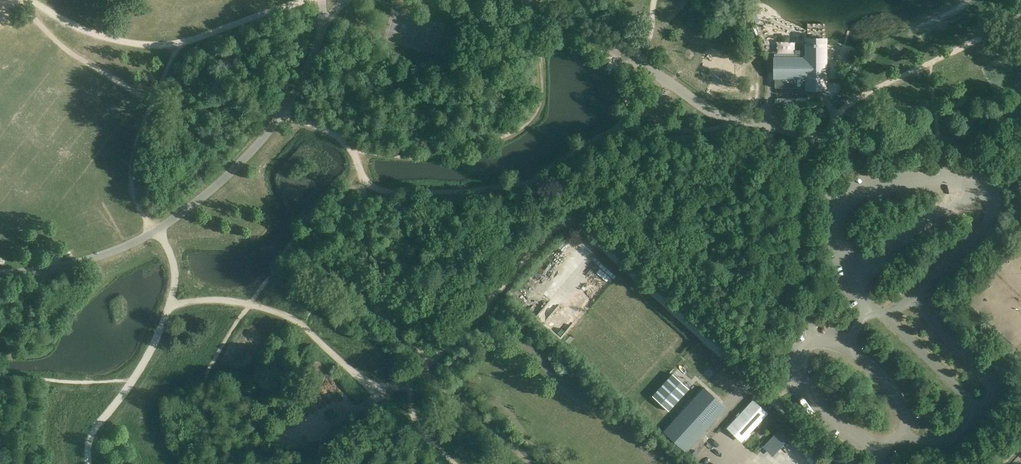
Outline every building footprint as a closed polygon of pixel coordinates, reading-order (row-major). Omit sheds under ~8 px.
[(749,15),(752,24),(757,22),(754,13),(749,15)] [(807,38),(807,43),(807,50),(795,50),(795,59),(777,59),(775,59),(774,59),(774,77),(775,77),(775,87),(807,87),(807,90),(825,90),(825,38),(807,38)] [(791,55),(792,40),(779,40),(778,54),(791,55)] [(673,373),(652,396),(669,411),(689,389),(673,373)] [(704,387),(663,431),(686,452),(718,416),(711,409),(719,401),(704,387)] [(743,440),(767,414),(752,401),(728,427),(743,440)] [(775,429),(773,439),(777,439),(778,436),(785,437),(786,431),(775,429)]
